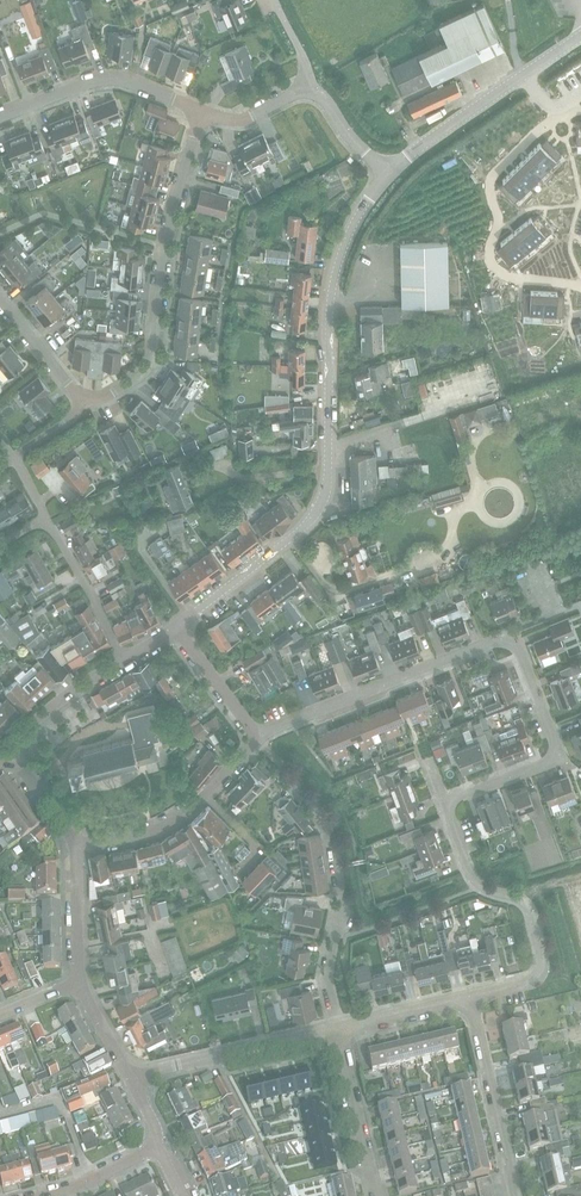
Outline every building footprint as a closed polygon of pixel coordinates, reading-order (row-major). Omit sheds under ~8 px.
[(210,1),(217,18),(223,15),(228,28),(246,21),(241,8),(242,7),(239,0),(234,0),(232,1),(231,0),(214,0),(210,1)] [(403,94),(481,57),(502,47),(483,3),(439,24),(440,27),(435,30),(441,44),(390,68),(403,94)] [(183,8),(188,21),(198,17),(193,4),(183,8)] [(131,15),(136,25),(143,22),(139,12),(131,15)] [(58,47),(65,65),(80,59),(81,61),(90,58),(84,43),(92,40),(85,22),(71,28),(74,35),(71,36),(73,41),(58,47)] [(133,35),(110,32),(107,54),(122,56),(123,52),(131,53),(133,35)] [(165,72),(167,64),(172,52),(168,50),(171,44),(150,36),(144,53),(151,56),(148,65),(165,72)] [(17,64),(24,82),(48,72),(48,71),(57,67),(48,45),(38,49),(41,55),(17,64)] [(252,70),(250,64),(246,56),(248,55),(244,45),(225,54),(235,77),(220,84),(224,92),(251,78),(248,71),(252,70)] [(192,71),(195,64),(199,55),(178,47),(176,53),(172,52),(167,64),(165,72),(181,78),(185,69),(192,71)] [(388,77),(382,64),(381,64),(387,61),(384,54),(378,57),(376,53),(358,61),(369,86),(388,77)] [(412,116),(461,93),(455,81),(406,104),(412,116)] [(97,124),(120,115),(114,99),(92,107),(90,108),(93,114),(86,116),(91,128),(94,136),(101,133),(97,124)] [(154,129),(153,130),(174,137),(179,123),(163,118),(167,109),(149,102),(146,111),(150,113),(146,126),(154,129)] [(74,114),(61,119),(70,141),(77,138),(80,144),(84,142),(86,147),(93,145),(87,129),(86,127),(80,129),(74,114)] [(70,141),(61,119),(49,123),(55,139),(48,141),(52,150),(55,160),(62,158),(61,153),(73,148),(70,141)] [(29,131),(17,136),(25,158),(33,155),(35,161),(47,156),(41,140),(34,143),(29,131)] [(262,133),(250,139),(261,160),(268,156),(271,163),(284,156),(276,141),(268,145),(262,133)] [(25,158),(17,136),(5,140),(9,152),(3,155),(9,171),(20,166),(18,161),(25,158)] [(261,160),(250,139),(238,145),(244,157),(236,161),(244,176),(257,170),(254,164),(261,160)] [(538,142),(529,152),(546,168),(560,153),(545,139),(540,144),(538,142)] [(147,150),(143,164),(166,170),(170,157),(160,154),(161,147),(142,141),(140,149),(147,150)] [(233,163),(226,150),(213,146),(210,158),(209,158),(205,174),(228,180),(233,163)] [(105,152),(102,155),(103,159),(114,162),(116,163),(118,157),(118,156),(105,152)] [(529,152),(520,161),(537,177),(546,168),(529,152)] [(77,161),(65,165),(68,173),(80,168),(77,161)] [(520,161),(511,170),(528,187),(537,177),(520,161)] [(166,170),(143,164),(140,177),(134,176),(131,183),(153,189),(155,182),(163,184),(166,170)] [(504,182),(499,187),(514,202),(528,187),(511,170),(502,180),(504,182)] [(281,175),(272,179),(275,186),(285,181),(281,175)] [(32,176),(26,179),(30,188),(35,185),(32,176)] [(126,204),(132,206),(155,212),(159,198),(151,196),(153,189),(131,183),(126,204)] [(221,184),(219,191),(237,196),(239,189),(221,184)] [(244,192),(249,203),(261,197),(255,186),(244,192)] [(201,190),(196,208),(223,216),(228,197),(201,190)] [(155,212),(132,206),(130,215),(124,213),(121,225),(142,231),(144,224),(152,226),(155,212)] [(531,218),(520,226),(535,244),(551,231),(537,215),(532,219),(531,218)] [(316,225),(300,223),(301,217),(289,216),(287,232),(298,234),(296,258),(313,260),(316,225)] [(43,222),(38,224),(49,237),(61,226),(43,222)] [(520,226),(510,234),(525,252),(535,244),(520,226)] [(502,245),(496,249),(509,265),(525,252),(510,234),(500,242),(502,245)] [(187,249),(209,253),(212,239),(190,235),(187,249)] [(99,244),(110,245),(110,240),(100,237),(90,236),(89,243),(99,244)] [(4,274),(22,259),(17,253),(24,248),(15,238),(1,249),(6,255),(0,259),(0,269),(4,274)] [(402,305),(400,306),(361,306),(362,328),(382,328),(382,321),(400,321),(400,317),(425,317),(425,305),(448,304),(447,242),(400,243),(402,305)] [(112,267),(119,268),(143,270),(143,265),(144,265),(145,257),(131,255),(132,248),(114,246),(113,259),(112,267)] [(288,262),(289,250),(265,247),(264,259),(288,262)] [(187,249),(185,262),(207,266),(209,253),(187,249)] [(22,259),(4,274),(13,285),(23,276),(28,282),(42,270),(34,260),(27,265),(22,259)] [(185,262),(183,276),(205,280),(207,266),(185,262)] [(113,289),(126,290),(127,290),(128,283),(143,284),(143,276),(142,276),(143,270),(119,268),(118,277),(111,276),(110,289),(113,289)] [(293,291),(309,293),(311,274),(292,272),(292,279),(295,280),(293,291)] [(26,301),(35,312),(54,296),(49,290),(55,286),(55,282),(48,273),(32,286),(37,292),(26,301)] [(205,280),(183,276),(180,290),(202,294),(205,280)] [(117,303),(116,311),(140,313),(141,299),(126,298),(126,290),(113,289),(112,301),(117,303)] [(523,292),(522,313),(542,315),(543,291),(530,290),(530,293),(523,292)] [(291,309),(307,311),(309,293),(293,291),(291,309)] [(543,291),(542,315),(563,316),(564,294),(557,294),(557,292),(543,291)] [(54,296),(35,312),(44,323),(55,314),(60,321),(74,309),(65,298),(59,302),(54,296)] [(180,297),(178,312),(200,314),(202,300),(180,297)] [(282,314),(284,299),(276,298),(274,313),(282,314)] [(307,311),(291,309),(290,321),(293,321),(292,328),(305,329),(307,311)] [(140,313),(116,311),(115,319),(110,319),(109,331),(125,333),(125,325),(138,327),(140,313)] [(177,325),(199,327),(200,314),(178,312),(177,325)] [(177,325),(175,339),(198,341),(199,327),(177,325)] [(382,328),(362,328),(362,349),(377,349),(377,354),(382,354),(382,328)] [(87,376),(95,377),(98,340),(75,338),(74,347),(72,365),(88,366),(87,376)] [(198,341),(175,339),(174,353),(196,355),(198,341)] [(98,340),(95,377),(103,378),(104,368),(119,369),(121,352),(122,342),(98,340)] [(2,381),(8,376),(8,377),(24,364),(14,353),(15,352),(9,345),(6,347),(1,341),(0,341),(0,367),(0,378),(2,381)] [(288,366),(304,367),(304,349),(289,349),(288,366)] [(417,372),(414,356),(402,359),(404,367),(409,366),(410,374),(417,372)] [(280,372),(280,357),(272,357),(272,371),(280,372)] [(360,396),(379,392),(376,379),(386,376),(383,362),(369,365),(370,371),(355,375),(360,396)] [(304,384),(304,367),(288,366),(288,378),(292,378),(292,384),(304,384)] [(163,380),(184,394),(190,398),(202,380),(187,370),(183,377),(170,369),(163,380)] [(31,404),(39,414),(51,404),(44,394),(49,390),(38,376),(19,391),(30,405),(31,404)] [(184,394),(163,380),(155,392),(168,400),(164,406),(178,416),(186,405),(180,401),(184,394)] [(405,381),(408,392),(416,390),(414,385),(413,386),(412,380),(405,381)] [(180,424),(172,417),(159,406),(154,412),(141,400),(130,414),(147,429),(156,418),(173,432),(180,424)] [(280,408),(280,409),(293,407),(293,419),(279,421),(279,422),(293,420),(312,419),(312,405),(293,405),(293,402),(290,403),(279,404),(279,403),(273,404),(274,409),(280,408)] [(476,407),(449,416),(457,441),(466,438),(462,424),(466,423),(467,425),(481,421),(480,418),(476,407)] [(366,426),(379,421),(377,414),(363,419),(366,426)] [(289,435),(293,435),(293,443),(308,443),(308,435),(312,435),(312,419),(293,420),(279,422),(280,429),(289,428),(289,435)] [(100,432),(113,458),(126,451),(129,457),(141,451),(129,428),(119,433),(115,424),(100,432)] [(91,437),(84,441),(91,450),(97,446),(91,437)] [(238,439),(240,456),(253,455),(252,438),(238,439)] [(77,454),(58,469),(65,477),(78,493),(82,497),(95,486),(83,471),(87,467),(77,454)] [(365,483),(376,482),(374,455),(350,456),(353,505),(366,504),(365,483)] [(379,478),(422,474),(421,461),(407,463),(378,465),(379,478)] [(173,509),(192,501),(178,464),(164,469),(170,483),(164,485),(173,509)] [(468,484),(431,494),(435,506),(462,498),(461,491),(469,489),(468,484)] [(1,526),(33,507),(23,491),(13,497),(14,499),(0,507),(0,527),(1,527),(1,526)] [(279,502),(268,510),(281,527),(289,521),(292,518),(292,517),(298,513),(282,493),(276,498),(279,502)] [(281,527),(268,510),(256,519),(256,520),(251,524),(263,539),(268,535),(269,536),(272,534),(281,527)] [(190,512),(185,516),(190,522),(199,515),(197,511),(190,512)] [(66,530),(81,522),(76,514),(62,522),(66,530)] [(221,550),(232,565),(262,543),(250,527),(242,514),(234,519),(243,533),(221,550)] [(167,520),(168,526),(183,523),(182,516),(167,520)] [(183,523),(168,526),(170,533),(185,530),(183,523)] [(89,538),(85,541),(77,527),(71,530),(78,544),(74,547),(83,563),(94,557),(92,553),(96,551),(89,538)] [(347,530),(334,534),(346,571),(343,572),(346,578),(348,577),(349,578),(367,572),(364,565),(362,557),(365,556),(366,553),(364,548),(362,547),(360,547),(358,541),(357,541),(355,535),(350,537),(347,530)] [(160,536),(154,540),(163,552),(169,548),(160,536)] [(209,548),(216,543),(213,538),(205,543),(209,548)] [(163,552),(154,540),(149,544),(158,556),(163,552)] [(109,548),(115,559),(124,554),(118,543),(109,548)] [(38,586),(52,577),(36,550),(9,565),(12,570),(24,563),(30,573),(26,576),(30,582),(34,580),(38,586)] [(211,551),(200,559),(214,579),(224,571),(211,551)] [(108,571),(99,556),(84,565),(93,581),(108,572),(108,571)] [(189,567),(203,586),(214,579),(200,559),(189,567)] [(189,567),(179,574),(193,593),(203,586),(189,567)] [(14,590),(1,569),(0,570),(0,598),(14,590)] [(295,594),(304,587),(292,571),(269,587),(281,603),(287,598),(287,597),(294,592),(295,594)] [(193,593),(179,574),(168,582),(182,601),(193,593)] [(315,599),(322,594),(307,574),(300,579),(315,599)] [(111,592),(128,583),(123,575),(107,584),(111,592)] [(356,598),(350,600),(354,610),(385,600),(380,586),(355,594),(356,598)] [(496,598),(488,601),(495,620),(509,614),(517,611),(515,606),(507,586),(494,591),(496,598)] [(261,628),(258,623),(264,618),(262,616),(279,603),(268,588),(251,601),(253,603),(240,613),(250,627),(255,633),(261,628)] [(119,593),(123,600),(129,596),(126,590),(119,593)] [(58,610),(69,604),(64,596),(53,602),(58,610)] [(116,598),(103,604),(107,611),(119,605),(116,598)] [(141,617),(148,632),(161,623),(147,598),(135,605),(141,617)] [(446,614),(456,641),(469,637),(462,620),(470,617),(463,599),(455,602),(458,609),(446,614)] [(87,632),(98,650),(110,642),(87,604),(75,612),(83,625),(87,632)] [(128,622),(135,637),(148,632),(141,617),(135,605),(134,605),(137,610),(125,615),(127,619),(128,622)] [(424,629),(436,625),(444,646),(456,641),(446,614),(430,619),(426,606),(417,610),(424,629)] [(400,638),(408,659),(419,655),(411,634),(424,629),(417,610),(408,613),(412,625),(398,631),(400,638)] [(2,636),(10,645),(20,637),(11,624),(0,611),(0,637),(2,636)] [(29,614),(11,624),(20,637),(24,640),(38,630),(31,613),(29,614)] [(221,628),(229,622),(226,618),(218,623),(208,629),(222,649),(231,643),(221,628)] [(121,643),(135,637),(128,622),(127,619),(113,625),(121,643)] [(555,662),(552,654),(563,650),(559,640),(573,635),(567,619),(548,626),(552,636),(533,643),(542,667),(543,666),(555,662)] [(380,643),(387,640),(379,621),(372,623),(380,643)] [(83,625),(72,633),(87,657),(98,650),(87,632),(83,625)] [(287,629),(272,641),(277,649),(293,637),(287,629)] [(360,655),(368,675),(379,670),(373,654),(379,652),(371,630),(364,633),(368,644),(362,647),(364,653),(360,655)] [(72,633),(53,645),(56,648),(58,650),(55,652),(63,662),(69,662),(70,661),(74,666),(87,657),(72,633)] [(331,639),(339,660),(345,657),(338,637),(331,639)] [(306,638),(289,644),(292,652),(310,646),(306,638)] [(408,659),(400,638),(388,643),(396,664),(408,659)] [(339,660),(331,639),(324,642),(332,662),(339,660)] [(40,660),(43,664),(43,665),(55,679),(56,680),(57,679),(69,669),(74,666),(70,661),(69,662),(63,662),(55,652),(58,650),(56,648),(43,658),(41,659),(40,660)] [(247,668),(266,656),(262,649),(242,661),(247,668)] [(368,675),(360,655),(347,659),(355,680),(368,675)] [(272,656),(260,664),(249,671),(261,692),(285,677),(272,656)] [(298,679),(305,676),(299,660),(292,663),(298,679)] [(23,668),(14,675),(18,679),(35,698),(51,684),(56,680),(55,679),(43,665),(43,664),(42,665),(42,664),(37,668),(33,664),(31,665),(27,661),(22,666),(23,668)] [(132,671),(142,688),(146,695),(152,691),(150,689),(157,685),(158,687),(162,693),(167,699),(175,695),(162,674),(158,677),(149,662),(132,671)] [(560,672),(562,679),(549,684),(559,709),(577,702),(568,678),(580,673),(580,668),(579,664),(560,672)] [(319,670),(327,691),(339,686),(331,666),(319,670)] [(482,685),(489,682),(491,689),(512,681),(507,669),(492,675),(489,668),(471,675),(474,682),(480,679),(482,685)] [(327,691),(319,670),(307,675),(315,695),(327,691)] [(142,688),(132,671),(92,695),(98,705),(105,701),(107,704),(116,699),(117,702),(142,688)] [(452,710),(449,701),(459,697),(451,678),(436,683),(442,697),(434,700),(440,715),(452,710)] [(23,709),(35,698),(18,679),(6,689),(23,709)] [(512,681),(491,689),(496,700),(483,705),(486,712),(504,705),(501,699),(516,693),(512,681)] [(409,695),(418,720),(426,717),(422,707),(428,704),(423,689),(409,695)] [(396,700),(403,719),(404,719),(402,714),(408,712),(412,722),(418,720),(409,695),(396,700)] [(4,728),(22,710),(8,697),(3,702),(1,700),(0,702),(0,724),(4,728)] [(95,706),(90,698),(86,701),(91,708),(95,706)] [(403,719),(396,700),(395,700),(397,704),(384,709),(394,735),(401,732),(397,721),(403,719)] [(394,735),(384,709),(371,715),(377,730),(383,727),(387,737),(394,735)] [(81,751),(79,752),(79,753),(81,753),(82,756),(87,774),(88,777),(86,777),(87,779),(89,778),(89,780),(91,779),(90,778),(98,776),(98,777),(100,777),(100,775),(107,773),(108,775),(109,774),(109,773),(117,771),(117,772),(119,772),(119,770),(126,768),(127,770),(129,769),(128,768),(136,766),(137,769),(139,768),(138,765),(140,764),(140,763),(158,758),(154,742),(159,741),(151,710),(132,715),(138,738),(132,740),(131,739),(133,738),(133,737),(131,738),(130,736),(128,736),(129,738),(121,741),(120,739),(119,739),(119,741),(111,743),(110,741),(109,742),(109,744),(101,746),(101,744),(99,744),(99,746),(91,748),(91,747),(89,747),(89,749),(82,751),(82,749),(80,749),(81,751)] [(190,727),(200,720),(194,713),(185,720),(190,727)] [(358,720),(368,745),(374,742),(370,732),(377,730),(371,715),(358,720)] [(520,716),(514,718),(517,726),(504,731),(506,736),(514,756),(527,751),(521,736),(527,733),(520,716)] [(345,725),(351,740),(356,737),(360,748),(368,745),(358,720),(345,725)] [(198,738),(207,731),(200,722),(190,729),(198,738)] [(331,730),(341,755),(347,753),(343,742),(351,740),(345,725),(331,730)] [(492,733),(490,727),(483,730),(484,732),(490,748),(496,745),(502,761),(514,756),(506,736),(501,738),(498,731),(492,733)] [(341,755),(331,730),(317,735),(323,751),(330,748),(334,758),(341,755)] [(490,748),(484,732),(471,736),(474,742),(466,745),(475,766),(487,761),(483,750),(490,748)] [(571,738),(578,755),(580,754),(580,734),(571,738)] [(442,745),(439,738),(429,742),(432,749),(442,745)] [(475,766),(466,745),(459,748),(456,742),(445,746),(451,763),(459,760),(463,771),(475,766)] [(441,746),(432,749),(435,757),(444,754),(441,746)] [(203,786),(221,764),(218,761),(219,759),(207,750),(198,761),(200,763),(190,775),(203,786)] [(87,774),(82,756),(81,758),(78,759),(78,760),(72,761),(68,759),(66,761),(70,764),(71,768),(73,774),(71,776),(73,778),(75,775),(85,772),(86,773),(87,774)] [(264,778),(271,771),(259,760),(252,766),(254,768),(251,772),(247,768),(238,778),(241,780),(227,794),(239,805),(246,798),(249,800),(264,784),(258,779),(261,775),(264,778)] [(369,768),(361,771),(364,778),(372,775),(369,768)] [(389,786),(392,795),(413,788),(407,773),(401,775),(399,768),(377,776),(382,789),(389,786)] [(549,803),(550,803),(553,811),(560,808),(560,806),(576,800),(566,777),(543,785),(549,803)] [(0,785),(0,808),(8,820),(16,831),(1,840),(7,848),(22,839),(22,840),(27,845),(33,839),(31,837),(29,835),(42,826),(9,779),(0,785)] [(530,817),(544,811),(536,790),(528,793),(526,787),(511,792),(519,811),(526,808),(530,817)] [(413,788),(392,795),(396,805),(389,807),(395,821),(411,815),(407,806),(418,802),(413,788)] [(285,796),(276,803),(279,807),(278,808),(288,821),(282,826),(288,833),(294,828),(296,831),(300,828),(304,834),(312,827),(307,822),(309,820),(304,814),(305,813),(298,804),(297,805),(290,798),(288,800),(285,796)] [(501,823),(509,820),(500,798),(493,800),(493,799),(477,805),(486,827),(501,822),(501,823)] [(208,806),(192,822),(213,844),(230,827),(208,806)] [(4,823),(8,820),(0,808),(0,817),(4,823)] [(404,822),(407,829),(414,826),(412,820),(404,822)] [(199,835),(191,823),(180,830),(180,829),(162,840),(173,859),(182,853),(192,869),(194,867),(210,898),(238,883),(218,846),(208,851),(199,835)] [(419,850),(438,843),(433,830),(422,834),(419,826),(399,834),(402,842),(408,840),(410,845),(416,843),(419,850)] [(52,836),(43,827),(31,837),(33,839),(41,848),(52,836)] [(300,851),(322,848),(320,834),(298,837),(300,851)] [(137,847),(142,867),(150,865),(149,862),(165,857),(161,841),(137,847)] [(438,843),(419,850),(422,857),(415,860),(417,865),(412,868),(415,875),(427,871),(435,868),(432,860),(443,856),(438,843)] [(371,844),(364,847),(367,855),(374,853),(371,844)] [(122,850),(126,872),(139,870),(135,848),(122,850)] [(300,851),(302,864),(324,861),(322,848),(300,851)] [(273,853),(284,863),(287,860),(282,855),(277,849),(273,853)] [(113,875),(126,872),(122,850),(109,853),(113,875)] [(89,856),(92,877),(109,874),(105,853),(89,856)] [(44,868),(56,868),(55,859),(44,859),(44,868)] [(241,880),(255,894),(276,872),(262,859),(241,880)] [(302,864),(304,878),(326,874),(324,861),(302,864)] [(386,866),(370,872),(373,879),(389,873),(386,866)] [(36,893),(56,893),(55,869),(36,869),(36,893)] [(281,884),(285,888),(294,878),(295,877),(291,873),(281,884)] [(326,874),(304,878),(306,892),(328,888),(326,874)] [(133,894),(145,891),(144,885),(131,888),(133,894)] [(8,899),(24,899),(24,887),(8,887),(8,899)] [(129,891),(117,893),(118,901),(130,898),(129,891)] [(102,896),(103,904),(118,901),(117,893),(102,896)] [(294,910),(290,928),(316,933),(320,908),(301,905),(303,896),(286,896),(283,908),(294,910)] [(165,899),(157,900),(149,902),(152,918),(169,914),(165,899)] [(97,925),(119,921),(125,919),(122,907),(120,907),(118,901),(103,904),(105,910),(94,912),(97,925)] [(42,921),(60,921),(59,905),(42,905),(42,921)] [(144,907),(137,909),(139,916),(146,915),(144,907)] [(60,921),(42,921),(43,936),(60,936),(60,921)] [(121,933),(119,921),(97,925),(99,938),(121,933)] [(21,945),(29,942),(24,931),(16,934),(21,945)] [(381,946),(389,944),(386,932),(378,933),(381,946)] [(161,940),(173,975),(188,970),(175,935),(161,940)] [(476,936),(469,938),(471,945),(476,968),(491,965),(490,960),(498,959),(492,935),(484,937),(487,949),(479,951),(477,944),(478,944),(476,936)] [(60,936),(43,936),(43,952),(60,952),(60,936)] [(289,952),(285,970),(303,973),(305,960),(308,960),(310,950),(301,948),(302,940),(284,937),(281,950),(289,952)] [(106,969),(126,965),(125,958),(132,957),(128,940),(121,942),(121,941),(108,944),(110,953),(103,955),(106,969)] [(447,941),(442,942),(444,949),(442,950),(444,959),(437,961),(435,954),(428,955),(430,963),(434,978),(448,975),(446,966),(453,964),(449,948),(447,941)] [(241,944),(231,954),(238,961),(248,951),(241,944)] [(476,968),(471,945),(462,947),(462,945),(449,948),(453,964),(459,963),(461,972),(476,968)] [(60,952),(43,952),(43,967),(60,967),(60,952)] [(11,969),(5,955),(0,957),(0,974),(11,969)] [(434,978),(430,963),(415,966),(413,956),(406,958),(410,975),(416,973),(418,982),(434,978)] [(386,972),(390,989),(405,985),(403,976),(410,975),(406,958),(399,960),(401,969),(386,972)] [(30,979),(38,976),(32,962),(24,965),(30,979)] [(150,962),(144,964),(145,972),(152,971),(150,962)] [(373,986),(375,992),(390,989),(386,972),(371,976),(368,963),(354,967),(359,990),(373,986)] [(117,984),(119,993),(131,990),(137,989),(140,994),(146,991),(146,987),(139,989),(134,972),(128,973),(126,965),(106,969),(109,985),(117,984)] [(0,974),(0,984),(3,991),(18,984),(11,969),(0,974)] [(290,995),(296,1019),(315,1015),(309,990),(301,992),(299,983),(294,984),(278,988),(281,997),(290,995)] [(140,1011),(137,1005),(160,993),(156,986),(147,991),(146,991),(140,994),(140,995),(121,1004),(117,1006),(120,1012),(119,1014),(121,1018),(123,1018),(124,1020),(140,1011)] [(248,1003),(256,1001),(252,988),(245,989),(245,992),(211,1000),(215,1016),(221,1015),(222,1019),(251,1012),(248,1003)] [(119,993),(121,1004),(140,995),(140,994),(137,989),(131,990),(119,993)] [(164,1017),(174,1012),(168,1000),(125,1022),(136,1043),(141,1041),(144,1047),(167,1036),(164,1029),(158,1031),(154,1023),(164,1017)] [(274,1006),(266,1007),(270,1025),(277,1023),(274,1006)] [(56,1034),(79,1021),(72,1007),(57,1015),(64,1029),(56,1033),(56,1034)] [(174,1012),(164,1017),(166,1021),(172,1018),(173,1021),(183,1016),(180,1010),(174,1012)] [(506,1044),(525,1040),(521,1025),(527,1023),(526,1016),(510,1019),(512,1026),(502,1029),(506,1044)] [(67,1034),(71,1043),(87,1035),(79,1021),(56,1034),(58,1037),(61,1038),(67,1034)] [(39,1049),(47,1045),(39,1025),(31,1029),(39,1049)] [(26,1064),(17,1044),(24,1041),(17,1026),(4,1031),(19,1066),(19,1067),(26,1064)] [(3,1050),(12,1069),(19,1066),(4,1031),(0,1033),(0,1051),(3,1050)] [(439,1036),(444,1054),(458,1051),(454,1032),(439,1036)] [(87,1035),(71,1043),(79,1057),(94,1049),(87,1035)] [(444,1054),(439,1036),(425,1039),(429,1058),(444,1054)] [(411,1042),(415,1061),(429,1058),(425,1039),(411,1042)] [(525,1040),(506,1044),(509,1060),(519,1058),(520,1065),(536,1062),(534,1054),(528,1056),(525,1040)] [(415,1061),(411,1042),(397,1046),(401,1065),(415,1061)] [(382,1049),(386,1068),(401,1065),(397,1046),(382,1049)] [(386,1068),(382,1049),(367,1053),(372,1072),(386,1068)] [(90,1076),(110,1065),(104,1052),(83,1063),(90,1076)] [(558,1057),(542,1060),(543,1067),(560,1064),(558,1057)] [(536,1062),(520,1065),(522,1072),(513,1074),(516,1090),(541,1084),(540,1078),(534,1079),(532,1070),(543,1067),(542,1060),(536,1062)] [(50,1077),(58,1073),(54,1062),(46,1066),(50,1077)] [(307,1067),(291,1071),(296,1093),(312,1090),(307,1067)] [(291,1071),(275,1074),(280,1097),(296,1093),(291,1071)] [(213,1079),(209,1072),(200,1077),(204,1084),(213,1079)] [(110,1086),(105,1073),(61,1091),(66,1103),(101,1089),(108,1087),(110,1086)] [(275,1074),(259,1078),(264,1101),(280,1097),(275,1074)] [(466,1074),(450,1079),(451,1086),(468,1082),(466,1074)] [(221,1078),(213,1082),(223,1098),(231,1094),(221,1078)] [(259,1078),(243,1082),(248,1104),(264,1101),(259,1078)] [(564,1086),(562,1079),(548,1082),(550,1089),(564,1086)] [(32,1097),(33,1099),(42,1097),(37,1084),(28,1087),(32,1097)] [(420,1086),(422,1093),(429,1091),(428,1084),(420,1086)] [(531,1110),(546,1107),(544,1100),(539,1101),(537,1092),(543,1091),(541,1084),(516,1090),(520,1106),(529,1104),(531,1110)] [(422,1093),(420,1086),(407,1089),(409,1096),(422,1093)] [(451,1090),(454,1105),(472,1101),(469,1086),(451,1090)] [(19,1103),(28,1099),(24,1087),(14,1091),(15,1094),(19,1103)] [(101,1089),(104,1095),(98,1098),(107,1114),(125,1105),(116,1089),(111,1092),(108,1087),(101,1089)] [(185,1089),(168,1097),(178,1118),(199,1108),(196,1101),(192,1103),(185,1089)] [(399,1091),(392,1092),(394,1099),(401,1097),(399,1091)] [(394,1099),(392,1092),(378,1096),(379,1102),(394,1099)] [(15,1094),(3,1099),(5,1108),(19,1103),(15,1094)] [(230,1115),(239,1111),(232,1096),(222,1101),(230,1115)] [(420,1122),(426,1120),(420,1097),(415,1098),(418,1113),(420,1122)] [(310,1104),(299,1107),(303,1122),(325,1117),(321,1101),(315,1103),(310,1104)] [(454,1105),(457,1119),(476,1115),(472,1101),(454,1105)] [(426,1104),(429,1117),(436,1116),(435,1110),(433,1102),(426,1104)] [(77,1126),(88,1122),(81,1103),(70,1107),(77,1126)] [(378,1107),(381,1122),(398,1118),(395,1103),(378,1107)] [(125,1105),(107,1114),(115,1130),(133,1121),(125,1105)] [(554,1105),(546,1107),(531,1110),(532,1117),(523,1119),(527,1135),(559,1128),(554,1105)] [(56,1108),(43,1111),(46,1123),(59,1119),(56,1108)] [(46,1123),(43,1111),(35,1113),(38,1125),(43,1124),(46,1123)] [(31,1127),(38,1125),(35,1113),(28,1115),(31,1127)] [(180,1122),(189,1140),(201,1134),(207,1131),(198,1113),(180,1122)] [(31,1127),(28,1115),(21,1117),(24,1129),(31,1127)] [(476,1115),(457,1119),(461,1134),(479,1130),(476,1115)] [(22,1129),(24,1129),(21,1117),(7,1121),(10,1132),(22,1129)] [(325,1117),(303,1122),(307,1138),(329,1133),(325,1117)] [(385,1137),(402,1133),(398,1118),(381,1122),(385,1137)] [(238,1124),(247,1140),(254,1136),(246,1120),(238,1124)] [(10,1132),(7,1121),(0,1123),(3,1134),(10,1132)] [(88,1122),(77,1126),(80,1133),(91,1129),(88,1122)] [(546,1154),(562,1151),(562,1150),(569,1149),(568,1141),(562,1143),(559,1128),(527,1135),(530,1150),(544,1147),(546,1154)] [(461,1134),(464,1148),(482,1144),(479,1130),(461,1134)] [(433,1133),(436,1146),(443,1144),(442,1138),(440,1131),(433,1133)] [(433,1149),(429,1132),(423,1134),(425,1143),(427,1151),(433,1149)] [(81,1137),(85,1147),(96,1143),(92,1133),(81,1137)] [(329,1133),(307,1138),(311,1154),(333,1148),(329,1133)] [(385,1137),(388,1151),(405,1147),(402,1133),(385,1137)] [(189,1140),(198,1159),(218,1151),(211,1136),(203,1140),(201,1134),(189,1140)] [(578,1137),(572,1138),(574,1147),(580,1145),(578,1137)] [(218,1151),(198,1159),(208,1179),(226,1170),(229,1176),(233,1174),(230,1168),(247,1160),(242,1150),(239,1143),(236,1144),(229,1147),(218,1151)] [(464,1148),(467,1162),(486,1158),(482,1144),(464,1148)] [(50,1148),(49,1145),(35,1149),(34,1147),(27,1149),(29,1159),(30,1163),(35,1178),(56,1172),(50,1148)] [(50,1148),(56,1172),(71,1168),(68,1159),(74,1157),(71,1146),(63,1148),(64,1151),(61,1152),(59,1146),(50,1148)] [(405,1147),(388,1151),(391,1166),(409,1162),(405,1147)] [(333,1148),(311,1154),(314,1170),(337,1165),(333,1148)] [(29,1159),(27,1149),(21,1150),(23,1159),(25,1160),(29,1159)] [(427,1151),(425,1158),(434,1156),(433,1149),(427,1151)] [(10,1156),(3,1158),(4,1164),(11,1162),(20,1160),(17,1150),(8,1152),(10,1156)] [(562,1151),(546,1154),(548,1161),(540,1163),(543,1179),(570,1173),(571,1172),(569,1166),(561,1167),(559,1159),(564,1158),(562,1151)] [(252,1167),(263,1163),(261,1156),(250,1160),(252,1167)] [(486,1158),(467,1162),(471,1178),(489,1173),(486,1158)] [(572,1162),(575,1171),(580,1169),(580,1159),(572,1162)] [(440,1161),(443,1174),(450,1173),(448,1167),(447,1160),(440,1161)] [(440,1178),(436,1161),(430,1163),(432,1172),(434,1180),(440,1178)] [(391,1166),(395,1181),(412,1176),(409,1162),(391,1166)] [(12,1167),(17,1183),(32,1179),(28,1163),(12,1167)] [(265,1164),(256,1167),(259,1178),(269,1175),(265,1164)] [(12,1167),(0,1171),(0,1182),(1,1187),(17,1183),(12,1167)] [(332,1184),(347,1180),(345,1173),(330,1177),(332,1184)] [(580,1194),(580,1186),(570,1189),(568,1180),(571,1179),(570,1173),(543,1179),(547,1195),(555,1193),(556,1195),(572,1195),(580,1194)] [(236,1195),(247,1191),(244,1180),(232,1183),(230,1176),(210,1183),(214,1195),(232,1195),(236,1195)] [(412,1176),(395,1181),(398,1195),(416,1192),(412,1176)] [(149,1178),(141,1182),(139,1179),(120,1188),(124,1195),(158,1195),(149,1178)] [(490,1178),(475,1181),(479,1195),(494,1195),(490,1178)] [(334,1195),(347,1195),(353,1195),(350,1180),(347,1180),(332,1184),(331,1184),(334,1195)] [(282,1182),(276,1185),(280,1195),(290,1195),(282,1182)] [(470,1190),(468,1183),(455,1186),(456,1193),(463,1192),(470,1190)] [(289,1188),(291,1195),(298,1195),(295,1186),(289,1188)]
